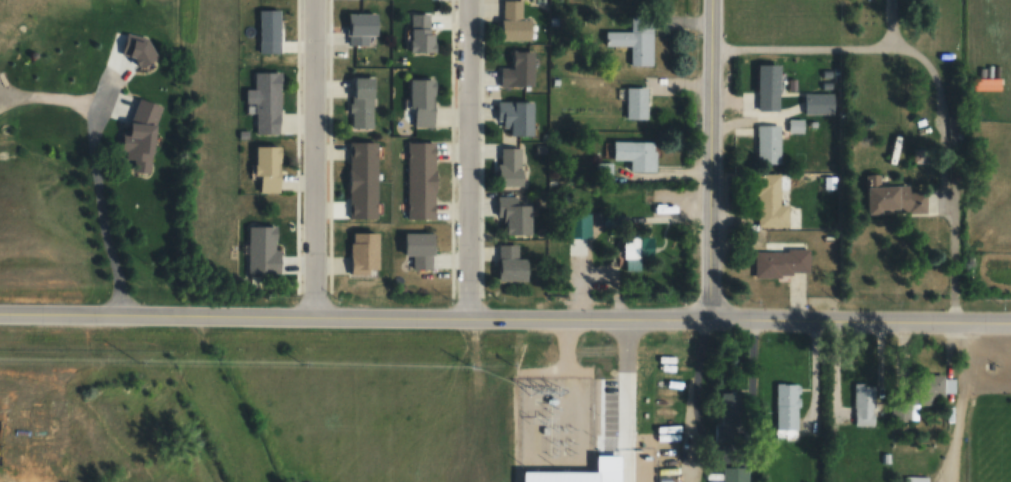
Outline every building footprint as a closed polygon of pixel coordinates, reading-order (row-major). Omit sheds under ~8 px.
[(501,41),(533,41),(533,19),(522,19),(522,0),(501,0),(501,41)] [(280,10),(259,10),(259,53),(280,53),(280,10)] [(349,46),(369,46),(369,36),(379,36),(379,13),(349,13),(349,46)] [(411,14),(411,52),(434,52),(434,14),(411,14)] [(652,66),(652,17),(630,18),(630,31),(605,32),(605,47),(629,47),(630,66),(652,66)] [(159,46),(127,35),(121,55),(152,66),(159,46)] [(534,52),(513,52),(513,69),(500,69),(500,87),(534,87),(534,52)] [(780,111),(780,64),(758,64),(758,111),(780,111)] [(256,104),(256,134),(280,134),(281,72),(254,72),(254,90),(247,90),(246,104),(256,104)] [(352,128),(374,128),(374,78),(352,78),(352,128)] [(412,127),(435,127),(435,80),(412,80),(412,127)] [(626,87),(626,120),(648,120),(648,87),(626,87)] [(805,93),(805,115),(834,115),(834,93),(805,93)] [(159,103),(131,100),(125,161),(132,161),(131,171),(152,173),(159,103)] [(533,135),(533,102),(497,102),(497,124),(506,124),(506,135),(533,135)] [(780,164),(780,126),(757,126),(757,164),(780,164)] [(654,172),(654,141),(613,141),(613,161),(630,161),(630,172),(654,172)] [(377,219),(377,142),(349,142),(349,219),(377,219)] [(407,218),(435,218),(435,142),(407,142),(407,218)] [(281,192),(281,147),(257,147),(257,192),(281,192)] [(523,186),(523,148),(498,148),(498,186),(523,186)] [(758,226),(788,226),(788,204),(780,204),(780,174),(758,174),(758,226)] [(868,213),(926,212),(925,184),(879,185),(879,174),(868,175),(868,213)] [(531,205),(517,205),(517,196),(497,196),(497,217),(506,217),(506,235),(531,235),(531,205)] [(279,226),(248,226),(248,273),(279,273),(279,226)] [(352,275),(379,275),(379,233),(352,233),(352,275)] [(405,256),(412,256),(412,269),(433,269),(433,233),(405,233),(405,256)] [(624,237),(624,272),(640,272),(640,258),(648,258),(648,237),(624,237)] [(518,257),(518,244),(498,244),(498,281),(528,281),(528,257),(518,257)] [(809,275),(809,249),(754,249),(754,275),(809,275)] [(915,376),(915,396),(953,396),(953,376),(915,376)] [(874,425),(874,382),(853,382),(853,425),(874,425)] [(775,439),(798,439),(798,383),(775,383),(775,439)] [(714,439),(739,439),(739,392),(720,392),(720,424),(714,424),(714,439)] [(906,398),(893,398),(893,420),(906,420),(906,398)] [(748,467),(723,467),(723,481),(748,481),(748,467)]
